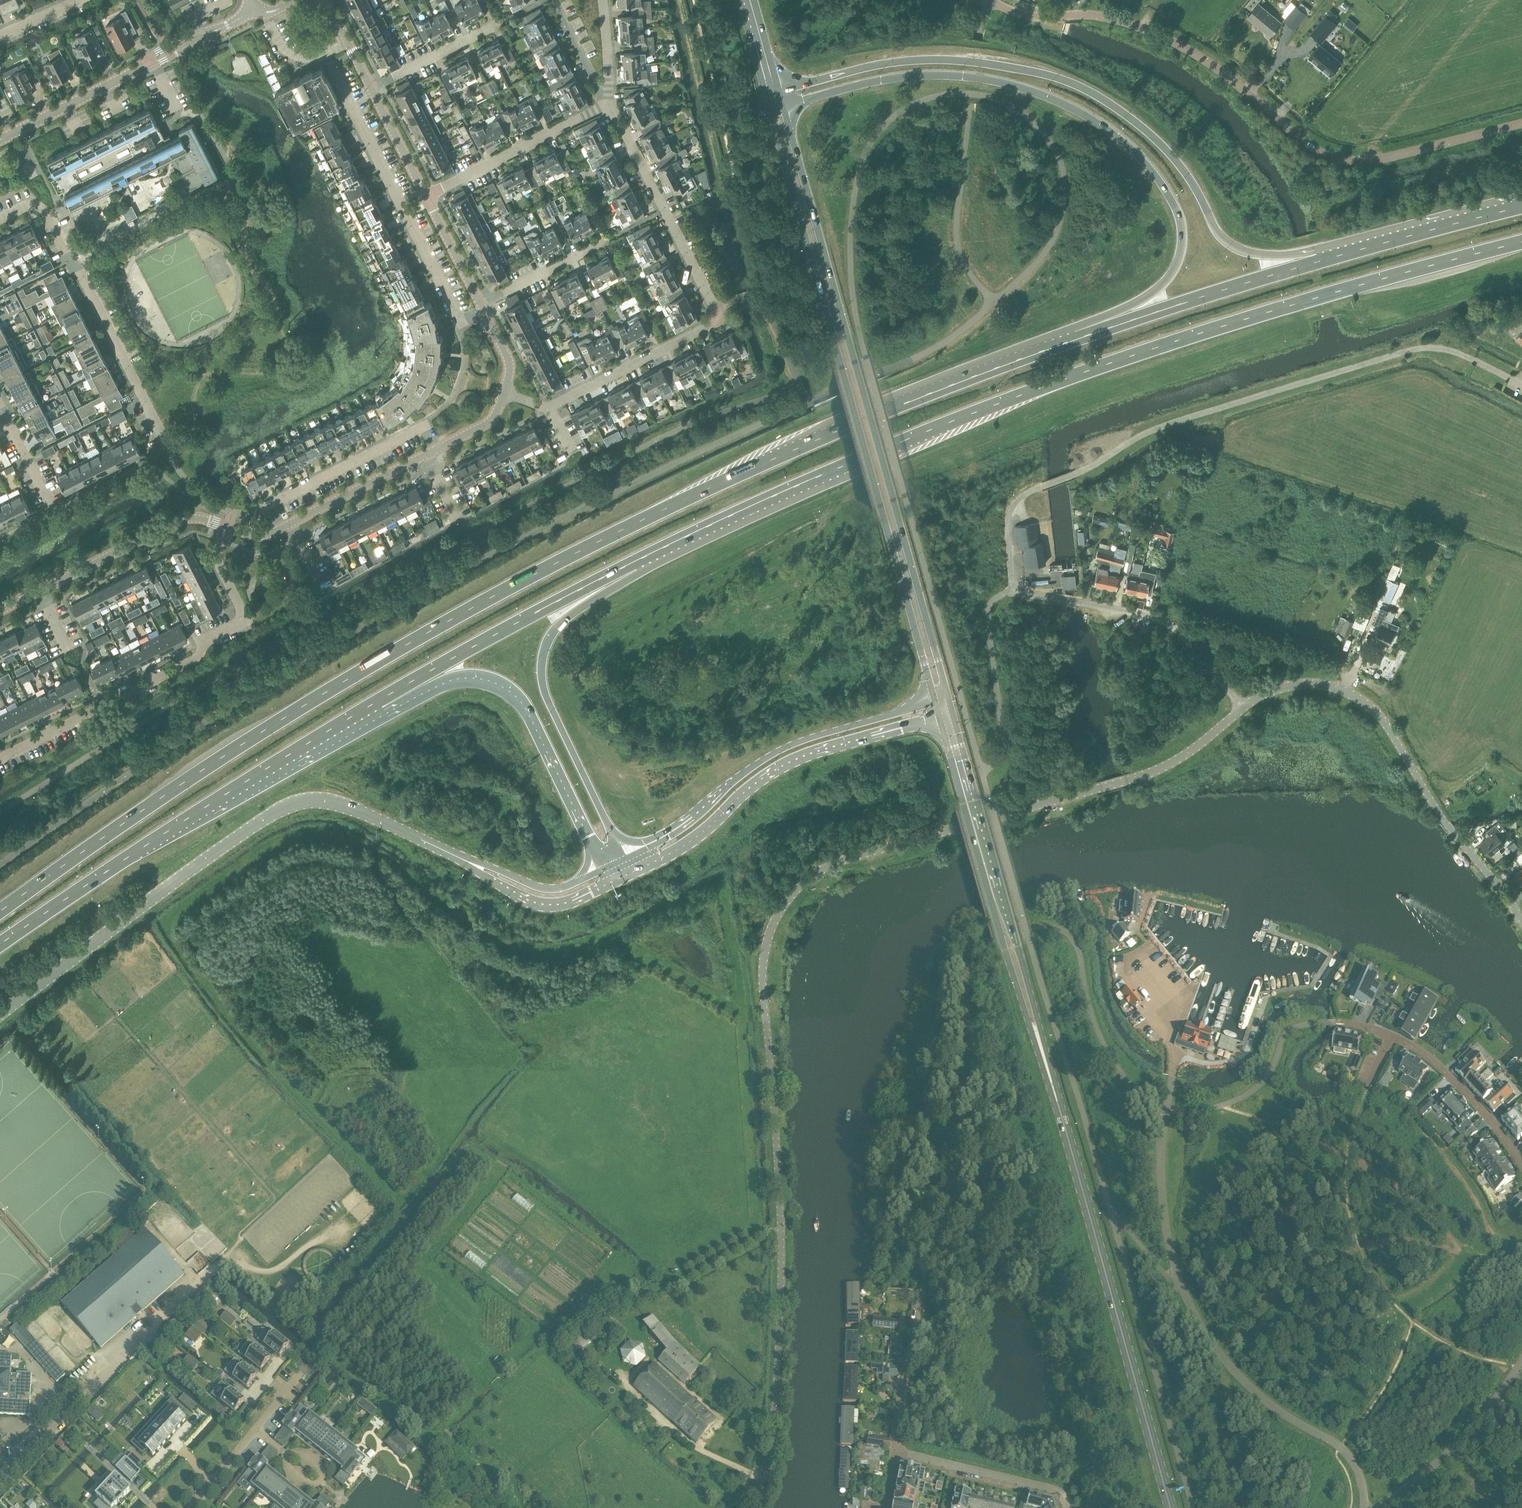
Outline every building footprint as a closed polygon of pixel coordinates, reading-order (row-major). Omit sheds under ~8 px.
[(3,11),(4,13),(12,9),(8,0),(0,0),(0,12),(3,11)] [(12,9),(21,5),(20,3),(25,1),(24,0),(8,0),(12,9)] [(32,1),(35,9),(41,6),(39,0),(35,0),(32,1)] [(351,7),(356,17),(373,9),(375,7),(372,0),(365,0),(351,7)] [(475,19),(479,16),(480,18),(486,15),(483,10),(489,7),(485,0),(465,0),(466,1),(475,19)] [(651,9),(650,0),(641,1),(641,0),(616,0),(617,5),(631,4),(632,10),(651,9)] [(475,19),(466,1),(455,6),(465,25),(471,22),(470,21),(475,19)] [(1270,35),(1271,35),(1282,22),(1259,3),(1248,16),(1270,35)] [(406,4),(401,7),(404,13),(410,10),(409,10),(406,4)] [(1296,4),(1285,18),(1296,27),(1307,13),(1296,4)] [(380,17),(375,7),(373,9),(356,17),(361,26),(377,18),(380,17)] [(528,35),(550,24),(547,18),(545,18),(540,8),(525,16),(528,21),(523,24),(528,35)] [(621,29),(643,27),(642,18),(652,17),(651,9),(632,10),(632,16),(618,18),(618,24),(620,24),(621,29)] [(123,18),(106,26),(118,51),(135,42),(128,28),(133,25),(126,10),(120,13),(123,18)] [(433,17),(442,35),(447,33),(448,34),(454,31),(444,12),(433,17)] [(1336,23),(1325,14),(1311,31),(1322,40),(1336,23)] [(377,18),(361,26),(366,36),(382,28),(388,25),(383,15),(380,17),(377,18)] [(442,35),(433,17),(423,22),(422,19),(416,22),(425,40),(430,37),(433,42),(439,39),(438,37),(442,35)] [(408,27),(413,24),(410,18),(405,21),(408,27)] [(413,24),(408,27),(411,33),(417,31),(413,24)] [(535,52),(542,48),(557,40),(551,30),(553,30),(550,24),(528,35),(534,45),(532,46),(535,52)] [(97,25),(93,27),(98,35),(101,33),(97,25)] [(643,27),(621,29),(621,34),(619,34),(620,41),(634,40),(634,46),(654,44),(653,36),(644,37),(643,27)] [(366,36),(371,46),(387,37),(382,28),(366,36)] [(76,48),(74,50),(77,57),(80,56),(86,67),(98,61),(94,54),(102,50),(92,29),(80,36),(83,43),(75,47),(76,48)] [(418,35),(412,38),(415,44),(421,41),(418,35)] [(376,56),(392,47),(387,37),(371,46),(376,56)] [(489,46),(498,64),(508,59),(509,62),(515,59),(506,41),(501,44),(498,40),(492,43),(493,44),(489,46)] [(545,67),(566,56),(563,50),(562,50),(557,40),(542,48),(544,54),(539,56),(545,67)] [(1309,57),(1331,76),(1343,62),(1320,43),(1309,57)] [(623,65),(646,63),(645,54),(655,53),(654,44),(634,46),(635,52),(621,53),(621,60),(623,60),(623,65)] [(392,47),(376,56),(381,65),(386,63),(391,72),(402,67),(398,58),(401,57),(395,46),(392,47)] [(498,64),(489,46),(484,49),(483,47),(477,50),(487,70),(498,64)] [(52,61),(44,65),(54,83),(72,74),(69,67),(63,55),(59,49),(49,54),(52,61)] [(457,63),(466,81),(476,75),(466,56),(460,59),(461,60),(457,63)] [(558,80),(573,72),(568,63),(569,62),(566,56),(545,67),(550,77),(555,75),(558,80)] [(466,81),(457,63),(452,65),(451,64),(445,67),(448,71),(442,74),(451,92),(457,88),(456,86),(466,81)] [(651,63),(646,63),(623,65),(624,70),(622,70),(623,77),(637,76),(637,82),(657,80),(656,72),(652,72),(651,63)] [(26,68),(5,79),(9,86),(4,88),(12,103),(16,100),(17,102),(32,94),(28,86),(34,83),(26,68)] [(313,71),(301,77),(300,76),(294,79),(294,80),(282,87),(283,88),(275,92),(279,100),(278,101),(288,121),(290,121),(294,129),(302,125),(302,126),(311,122),(329,112),(329,113),(333,111),(332,109),(340,105),(336,97),(337,96),(327,76),(325,77),(321,69),(313,73),(313,71)] [(558,80),(551,83),(555,91),(557,91),(561,99),(582,88),(579,82),(578,83),(573,72),(558,80)] [(487,82),(493,95),(499,92),(493,79),(487,82)] [(401,104),(417,96),(409,80),(398,86),(400,92),(396,94),(401,104)] [(493,95),(487,82),(480,85),(487,98),(493,95)] [(442,95),(448,92),(445,86),(439,89),(442,95)] [(630,115),(649,105),(644,95),(647,94),(644,87),(624,89),(625,97),(628,103),(623,105),(626,111),(627,111),(630,115)] [(561,99),(555,101),(561,112),(563,110),(566,116),(574,112),(589,105),(584,95),(585,94),(582,88),(561,99)] [(448,92),(442,95),(446,101),(451,99),(448,92)] [(406,114),(422,106),(426,103),(421,94),(417,96),(401,104),(406,114)] [(519,107),(528,125),(533,123),(534,124),(540,121),(537,117),(543,114),(541,109),(534,96),(518,104),(519,107)] [(422,106),(406,114),(410,123),(426,115),(431,113),(426,103),(422,106)] [(455,113),(460,110),(457,104),(452,107),(455,113)] [(641,129),(660,120),(657,114),(655,115),(649,105),(630,115),(632,120),(630,120),(633,126),(638,124),(641,129)] [(541,109),(543,114),(546,120),(552,117),(546,106),(541,109)] [(502,112),(511,130),(516,127),(519,132),(525,129),(524,127),(528,125),(519,107),(509,112),(508,109),(502,112)] [(63,190),(72,207),(173,156),(190,190),(220,175),(193,123),(179,131),(181,134),(172,139),(170,135),(165,138),(150,108),(48,159),(56,176),(52,179),(58,192),(63,190)] [(460,110),(455,113),(458,119),(463,117),(460,110)] [(318,136),(337,126),(334,120),(333,120),(329,113),(329,112),(311,122),(314,128),(313,131),(314,134),(317,135),(318,136)] [(487,123),(496,141),(501,139),(502,140),(507,137),(505,133),(511,130),(502,112),(496,115),(497,118),(487,123)] [(415,133),(436,122),(431,113),(426,115),(410,123),(415,133)] [(585,145),(606,135),(603,128),(601,129),(596,119),(581,127),(584,132),(579,135),(585,145)] [(646,147),(666,137),(661,127),(664,126),(660,120),(641,129),(644,135),(639,138),(642,143),(644,143),(646,147)] [(436,122),(415,133),(420,143),(436,134),(436,135),(441,132),(436,122)] [(496,141),(487,123),(477,128),(476,126),(470,129),(479,146),(484,144),(487,148),(492,145),(492,143),(496,141)] [(462,134),(467,131),(464,124),(459,127),(462,134)] [(323,146),(340,138),(341,137),(340,133),(341,133),(337,126),(318,136),(319,137),(317,140),(319,143),(322,144),(323,146)] [(467,131),(462,134),(465,140),(471,137),(467,131)] [(425,152),(441,144),(436,135),(436,134),(420,143),(425,152)] [(598,159),(613,151),(608,141),(609,141),(606,135),(585,145),(590,156),(595,153),(598,159)] [(658,162),(677,152),(674,146),(671,147),(666,137),(646,147),(648,152),(647,153),(650,159),(655,156),(658,162)] [(340,138),(323,146),(321,147),(322,149),(321,152),(323,155),(326,156),(327,157),(346,147),(343,141),(341,141),(340,138)] [(559,145),(562,151),(564,156),(570,153),(565,142),(559,145)] [(441,144),(425,152),(430,162),(446,154),(441,144)] [(472,154),(478,151),(474,145),(469,148),(472,154)] [(346,147),(327,157),(327,158),(326,162),(327,164),(331,165),(332,167),(350,158),(348,155),(349,154),(346,147)] [(544,156),(553,174),(563,169),(565,172),(571,169),(564,156),(562,151),(556,154),(554,149),(548,152),(549,154),(544,156)] [(598,159),(590,163),(593,168),(596,167),(601,177),(622,167),(619,160),(618,161),(613,151),(598,159)] [(449,152),(446,154),(430,162),(435,172),(440,170),(443,175),(454,169),(451,165),(454,163),(449,152)] [(662,180),(682,169),(677,159),(680,158),(677,152),(658,162),(660,167),(655,170),(658,176),(660,175),(662,180)] [(553,174),(544,156),(540,158),(539,157),(533,160),(535,164),(529,167),(538,185),(545,182),(543,179),(553,174)] [(350,158),(332,167),(333,169),(332,173),(333,175),(336,176),(337,178),(356,168),(353,161),(352,162),(350,158)] [(538,185),(529,167),(524,170),(522,166),(516,169),(517,170),(512,172),(521,190),(531,185),(532,188),(538,185)] [(622,167),(601,177),(606,188),(611,185),(614,191),(629,184),(624,173),(625,173),(622,167)] [(344,187),(360,178),(358,175),(359,174),(356,168),(337,178),(337,179),(336,182),(338,185),(341,186),(342,188),(344,187)] [(682,169),(662,180),(664,184),(663,185),(666,191),(671,188),(674,194),(684,189),(685,189),(689,191),(698,186),(693,176),(687,179),(682,169)] [(706,171),(698,175),(705,190),(710,187),(706,171)] [(521,190),(512,172),(507,175),(507,173),(501,176),(503,181),(497,183),(506,201),(512,198),(511,195),(521,190)] [(360,178),(344,187),(345,189),(344,192),(345,195),(348,196),(349,197),(368,187),(365,181),(364,181),(362,177),(360,178)] [(491,193),(497,190),(493,181),(487,185),(491,193)] [(617,210),(638,199),(635,193),(634,193),(629,184),(614,191),(617,196),(612,199),(617,210)] [(177,190),(180,195),(187,191),(184,186),(177,190)] [(368,187),(349,197),(349,198),(348,201),(350,204),(353,205),(354,207),(372,198),(370,194),(371,194),(368,187)] [(456,213),(472,205),(477,203),(471,192),(467,195),(464,190),(453,195),(456,201),(451,203),(456,213)] [(498,205),(504,202),(500,195),(495,198),(498,205)] [(372,198),(354,207),(355,209),(354,212),(355,215),(359,216),(359,217),(379,208),(375,201),(374,202),(372,198)] [(547,203),(553,215),(560,212),(554,199),(547,203)] [(638,199),(617,210),(622,220),(627,218),(630,223),(645,216),(640,206),(641,205),(638,199)] [(504,202),(498,205),(501,211),(507,208),(504,202)] [(472,205),(456,213),(461,223),(477,215),(482,213),(477,203),(472,205)] [(553,215),(547,203),(541,205),(548,218),(553,215)] [(127,221),(138,216),(132,205),(122,210),(127,221)] [(575,217),(584,235),(588,232),(589,234),(595,231),(593,226),(598,223),(590,206),(583,209),(585,212),(575,217)] [(379,208),(359,217),(360,218),(359,222),(360,224),(363,225),(364,227),(381,219),(383,219),(381,215),(382,214),(379,208)] [(477,215),(461,223),(466,233),(482,225),(488,223),(483,213),(482,213),(477,215)] [(510,223),(516,220),(512,213),(507,216),(510,223)] [(584,235),(575,217),(564,222),(574,241),(580,238),(579,237),(584,235)] [(368,239),(387,229),(384,222),(383,223),(381,219),(364,227),(363,228),(364,230),(363,234),(364,236),(367,238),(368,239)] [(516,220),(510,223),(513,229),(519,226),(516,220)] [(42,245),(30,223),(20,228),(21,230),(30,247),(31,251),(42,245)] [(482,225),(466,233),(471,243),(487,235),(492,232),(487,223),(482,225)] [(638,251),(659,240),(656,233),(655,234),(650,224),(635,232),(637,237),(632,240),(638,251)] [(542,233),(551,251),(556,248),(557,250),(563,247),(553,228),(542,233)] [(387,229),(368,239),(368,240),(367,243),(369,246),(372,247),(373,249),(391,240),(389,236),(390,235),(387,229)] [(30,247),(21,230),(12,235),(21,252),(30,247)] [(533,231),(524,235),(534,256),(540,253),(542,257),(548,254),(547,253),(551,251),(542,233),(539,235),(537,232),(533,231)] [(487,235),(471,243),(476,252),(498,241),(493,232),(487,235)] [(517,243),(523,240),(520,234),(514,237),(517,243)] [(6,238),(2,240),(10,257),(12,260),(22,255),(21,252),(12,235),(6,238)] [(0,241),(0,260),(1,262),(3,266),(13,262),(12,260),(10,257),(2,240),(0,241)] [(391,240),(373,249),(374,251),(373,254),(374,257),(378,258),(378,259),(397,249),(394,243),(393,243),(391,240)] [(523,240),(517,243),(520,249),(526,247),(523,240)] [(651,264),(666,256),(661,246),(662,246),(659,240),(638,251),(643,261),(648,258),(651,264)] [(498,241),(476,252),(481,262),(502,251),(498,241)] [(397,249),(378,259),(379,260),(378,263),(379,266),(382,267),(383,269),(385,268),(401,260),(400,256),(401,256),(397,249)] [(502,251),(481,262),(486,272),(502,263),(507,261),(502,251)] [(598,262),(607,280),(617,275),(619,278),(625,275),(616,257),(610,260),(608,256),(602,259),(603,260),(598,262)] [(651,264),(643,268),(646,274),(649,272),(654,282),(675,272),(672,266),(671,266),(666,256),(651,264)] [(390,278),(409,269),(406,262),(405,263),(403,259),(401,260),(385,268),(386,270),(385,273),(386,276),(390,277),(390,278)] [(39,265),(41,269),(43,273),(54,267),(51,260),(39,265)] [(607,280),(598,262),(593,265),(593,263),(587,266),(597,286),(607,280)] [(502,263),(486,272),(490,281),(495,279),(498,284),(509,279),(507,274),(502,263)] [(31,274),(33,278),(43,273),(41,269),(31,274)] [(409,269),(390,278),(391,279),(390,283),(391,286),(394,287),(395,289),(414,279),(412,276),(413,275),(409,269)] [(40,294),(39,295),(36,289),(27,294),(24,288),(18,290),(26,307),(51,294),(67,286),(62,275),(58,277),(55,271),(43,278),(49,290),(47,291),(44,292),(42,293),(40,294)] [(566,279),(575,296),(585,291),(576,272),(570,275),(570,276),(566,279)] [(667,296),(682,289),(677,278),(678,278),(675,272),(654,282),(659,293),(664,290),(667,296)] [(22,279),(24,283),(33,278),(31,274),(22,279)] [(24,283),(22,279),(20,276),(11,281),(12,284),(14,288),(24,283)] [(414,279),(395,289),(396,291),(395,294),(397,297),(400,298),(401,299),(420,289),(416,282),(415,283),(414,279)] [(575,296),(566,279),(561,281),(561,279),(555,282),(557,287),(551,290),(560,307),(566,304),(565,301),(575,296)] [(14,288),(12,284),(3,289),(4,292),(14,288)] [(56,303),(72,295),(67,286),(51,294),(56,303)] [(420,289),(401,299),(401,300),(400,303),(401,306),(405,307),(406,309),(424,300),(422,296),(423,295),(420,289)] [(670,314),(691,303),(688,298),(687,298),(682,289),(667,296),(670,302),(665,304),(670,314)] [(6,312),(4,313),(3,313),(0,314),(0,320),(24,308),(15,292),(9,295),(12,301),(3,306),(6,312)] [(510,320),(526,312),(532,309),(526,298),(521,301),(517,294),(506,299),(510,308),(505,310),(510,320)] [(72,295),(56,303),(52,306),(56,315),(61,313),(77,305),(72,295)] [(595,298),(602,311),(608,308),(602,295),(595,298)] [(635,295),(618,304),(622,310),(638,302),(635,295)] [(602,311),(595,298),(589,301),(596,314),(602,311)] [(424,300),(406,309),(407,313),(404,315),(401,316),(405,321),(407,321),(410,331),(408,332),(407,338),(409,344),(411,345),(410,355),(408,355),(404,361),(404,367),(405,368),(400,378),(398,377),(393,381),(390,386),(391,388),(383,394),(382,393),(376,395),(377,398),(378,401),(374,404),(383,422),(388,419),(390,424),(405,414),(418,402),(420,404),(431,389),(438,372),(442,354),(443,335),(440,335),(437,318),(430,301),(426,304),(424,300)] [(552,311),(557,308),(554,302),(549,305),(552,311)] [(691,303),(670,314),(676,325),(681,322),(683,328),(698,321),(693,310),(695,310),(691,303)] [(66,323),(82,314),(77,305),(61,313),(56,315),(61,325),(66,323)] [(31,316),(36,314),(32,306),(27,309),(31,316)] [(557,308),(552,311),(555,317),(560,315),(557,308)] [(23,320),(28,318),(24,310),(20,312),(23,320)] [(515,330),(531,322),(526,312),(510,320),(515,330)] [(643,312),(627,320),(628,323),(637,341),(642,338),(643,340),(649,337),(647,332),(652,330),(650,325),(643,312)] [(36,314),(31,316),(35,324),(39,321),(36,314)] [(82,314),(66,323),(71,332),(87,324),(82,314)] [(28,318),(23,320),(27,327),(32,325),(28,318)] [(564,329),(570,326),(566,320),(561,323),(564,329)] [(531,322),(515,330),(520,339),(536,331),(531,322)] [(650,325),(652,330),(655,335),(661,332),(656,322),(650,325)] [(611,328),(620,346),(626,343),(628,347),(634,344),(633,343),(637,341),(628,323),(619,328),(617,325),(611,328)] [(87,324),(71,332),(76,342),(77,342),(85,338),(87,342),(94,338),(87,324)] [(41,335),(45,333),(42,326),(37,328),(41,335)] [(570,326),(564,329),(567,335),(573,333),(570,326)] [(596,339),(605,357),(610,355),(611,356),(617,353),(615,349),(620,346),(611,328),(605,331),(607,334),(596,339)] [(33,339),(38,337),(34,329),(29,332),(33,339)] [(720,337),(730,358),(741,353),(738,348),(744,345),(736,330),(726,335),(726,334),(720,337)] [(525,349),(541,341),(536,331),(520,339),(525,349)] [(45,333),(41,335),(44,343),(49,340),(45,333)] [(0,344),(0,356),(13,350),(18,347),(13,337),(8,340),(0,344)] [(38,337),(33,339),(37,347),(42,344),(38,337)] [(605,357),(596,339),(592,342),(591,339),(587,337),(578,342),(588,362),(594,359),(596,364),(602,361),(601,359),(605,357)] [(714,341),(699,349),(705,362),(707,362),(711,359),(716,369),(722,366),(720,363),(730,358),(720,337),(714,340),(714,341)] [(85,338),(76,342),(78,346),(73,349),(78,359),(99,348),(94,338),(87,342),(85,338)] [(541,341),(525,349),(530,359),(550,348),(545,338),(541,341)] [(571,349),(577,347),(574,340),(568,343),(571,349)] [(47,347),(50,353),(51,353),(51,354),(52,354),(53,354),(55,353),(51,345),(47,347)] [(23,356),(21,353),(18,347),(13,350),(0,356),(0,365),(1,367),(23,356)] [(577,347),(571,349),(575,356),(580,353),(577,347)] [(99,348),(78,359),(83,368),(104,358),(99,348)] [(534,368),(555,358),(550,348),(530,359),(534,368)] [(682,356),(693,377),(703,372),(701,367),(707,364),(705,362),(699,349),(689,354),(688,353),(682,356)] [(23,356),(1,367),(6,377),(15,373),(17,377),(25,373),(23,369),(28,367),(23,356)] [(677,360),(667,365),(674,380),(678,388),(684,385),(683,382),(693,377),(682,356),(676,359),(677,360)] [(586,365),(581,357),(576,360),(580,368),(586,365)] [(87,378),(109,367),(104,358),(83,368),(82,369),(87,378)] [(555,358),(534,368),(539,378),(555,370),(560,367),(555,358)] [(49,362),(48,362),(45,363),(49,371),(54,368),(51,362),(50,362),(49,362)] [(674,380),(667,365),(657,370),(656,369),(650,372),(661,393),(671,388),(669,383),(674,380)] [(109,367),(87,378),(92,388),(98,385),(114,377),(109,367)] [(735,367),(729,370),(733,377),(739,375),(735,367)] [(63,379),(67,376),(64,369),(59,371),(63,379)] [(555,370),(539,378),(544,388),(549,385),(552,391),(563,385),(561,381),(555,370)] [(29,371),(25,373),(17,377),(15,373),(6,377),(14,391),(34,381),(29,371)] [(661,393),(650,372),(644,375),(645,377),(634,382),(642,397),(648,394),(650,399),(661,393)] [(55,383),(60,380),(56,373),(51,375),(55,383)] [(67,376),(63,379),(66,386),(71,384),(67,376)] [(98,385),(102,394),(102,395),(119,387),(114,377),(98,385)] [(60,380),(55,383),(59,390),(64,388),(60,380)] [(34,381),(14,391),(18,401),(39,391),(34,381)] [(642,397),(634,382),(625,387),(624,385),(618,388),(629,410),(639,404),(641,407),(646,404),(642,397)] [(718,385),(712,388),(715,396),(721,393),(718,385)] [(102,400),(104,398),(111,411),(123,405),(120,399),(124,397),(119,387),(102,395),(102,394),(77,407),(85,424),(91,421),(88,415),(98,410),(94,404),(96,403),(98,402),(100,401),(102,400)] [(72,398),(77,396),(73,388),(69,391),(72,398)] [(602,398),(610,413),(616,410),(618,415),(629,410),(618,388),(612,391),(613,393),(602,398)] [(18,401),(23,411),(40,403),(44,400),(39,391),(18,401)] [(65,402),(70,399),(66,392),(61,394),(65,402)] [(77,396),(72,398),(76,406),(81,403),(77,396)] [(691,397),(684,400),(688,406),(694,403),(691,397)] [(592,402),(586,405),(596,426),(607,421),(608,423),(614,420),(610,413),(602,398),(593,403),(592,402)] [(70,399),(65,402),(69,409),(74,407),(70,399)] [(53,401),(45,405),(47,409),(55,405),(53,401)] [(28,420),(44,412),(40,403),(23,411),(28,420)] [(364,409),(374,428),(381,425),(380,424),(383,422),(374,404),(373,405),(369,404),(366,405),(366,408),(364,409)] [(596,426),(586,405),(580,408),(580,409),(570,414),(578,429),(584,426),(586,431),(596,426)] [(354,414),(363,432),(367,430),(368,431),(374,428),(364,409),(363,409),(360,408),(357,410),(356,413),(354,414)] [(59,422),(61,420),(64,427),(72,423),(75,429),(83,425),(74,409),(49,421),(49,422),(33,430),(38,440),(42,438),(45,444),(58,438),(51,425),(52,425),(55,424),(57,423),(59,422)] [(123,410),(114,414),(117,418),(125,414),(123,410)] [(44,412),(28,420),(33,430),(49,422),(49,421),(44,412)] [(344,419),(354,438),(360,435),(360,434),(363,432),(354,414),(352,415),(349,414),(346,415),(345,419),(344,419)] [(111,421),(109,417),(101,421),(103,425),(111,421)] [(354,438),(344,419),(343,420),(340,419),(337,420),(336,423),(334,424),(342,441),(343,443),(347,441),(347,442),(354,438)] [(323,428),(332,447),(339,444),(339,443),(342,441),(334,424),(333,422),(331,424),(328,422),(325,424),(324,427),(323,428)] [(87,428),(90,432),(98,428),(95,423),(87,428)] [(313,433),(322,451),(325,449),(326,450),(332,447),(323,428),(322,428),(318,427),(316,428),(315,432),(313,433)] [(524,432),(532,448),(533,451),(543,445),(542,443),(548,440),(542,428),(536,431),(534,427),(524,432)] [(90,432),(87,428),(79,432),(82,436),(90,432)] [(514,437),(522,453),(532,448),(524,432),(514,437)] [(302,438),(312,457),(319,454),(318,453),(322,451),(313,433),(311,434),(307,433),(305,434),(303,437),(302,438)] [(66,438),(68,443),(76,439),(74,434),(66,438)] [(121,441),(130,460),(138,456),(139,457),(144,455),(140,447),(139,448),(132,436),(121,441)] [(312,457),(302,438),(301,438),(298,437),(295,439),(294,442),(292,443),(293,445),(302,461),(305,459),(306,460),(312,457)] [(522,453),(514,437),(504,442),(512,458),(522,453)] [(68,443),(66,438),(58,442),(60,447),(68,443)] [(130,460),(121,441),(110,447),(120,465),(130,460)] [(512,458),(504,442),(495,446),(503,462),(512,458)] [(283,450),(292,468),(296,466),(296,467),(303,464),(302,461),(293,445),(292,445),(289,444),(286,446),(285,449),(283,450)] [(57,452),(53,445),(41,451),(45,458),(57,452)] [(588,450),(586,445),(580,448),(583,453),(588,450)] [(6,465),(11,463),(5,450),(3,452),(0,446),(0,454),(6,465)] [(503,462),(495,446),(485,451),(493,467),(503,462)] [(100,452),(109,470),(120,465),(110,447),(100,452)] [(292,468),(283,450),(281,451),(278,450),(275,451),(274,455),(273,455),(282,474),(289,471),(288,470),(292,468)] [(495,470),(493,467),(485,451),(476,456),(484,472),(485,475),(495,470)] [(109,470),(100,452),(89,458),(98,476),(109,470)] [(282,474),(273,455),(272,456),(268,455),(266,456),(265,459),(263,460),(272,479),(275,477),(276,478),(282,474)] [(476,456),(466,461),(474,477),(476,480),(485,475),(484,472),(476,456)] [(78,463),(88,481),(98,476),(89,458),(78,463)] [(272,479),(263,460),(261,461),(257,460),(255,462),(253,465),(252,465),(262,485),(269,481),(268,480),(272,479)] [(476,482),(476,480),(474,477),(466,461),(456,466),(458,471),(453,474),(459,485),(464,482),(467,486),(476,482)] [(88,481),(78,463),(68,468),(77,487),(88,481)] [(7,474),(15,470),(13,465),(5,469),(7,474)] [(262,485),(252,465),(251,466),(248,465),(245,466),(244,470),(242,471),(243,472),(241,472),(241,473),(241,474),(241,475),(241,476),(242,476),(242,477),(242,478),(243,478),(243,479),(244,480),(245,480),(246,480),(251,489),(255,487),(256,488),(262,485)] [(77,487),(68,468),(56,474),(63,486),(61,487),(65,495),(70,492),(69,490),(77,487)] [(532,473),(535,479),(542,475),(539,469),(532,473)] [(535,479),(532,473),(526,476),(529,482),(535,479)] [(513,483),(516,488),(523,485),(520,480),(513,483)] [(516,488),(513,483),(507,486),(510,492),(516,488)] [(406,491),(415,507),(430,499),(424,488),(419,491),(416,486),(406,491)] [(494,493),(497,499),(503,495),(501,490),(494,493)] [(415,507),(406,491),(397,496),(406,515),(410,523),(420,518),(416,510),(415,507)] [(10,498),(19,516),(27,512),(27,514),(33,511),(29,503),(27,504),(21,492),(10,498)] [(497,499),(494,493),(488,496),(491,502),(497,499)] [(406,515),(397,496),(387,501),(396,520),(406,515)] [(8,521),(19,516),(10,498),(0,503),(0,505),(8,521)] [(387,501),(377,506),(387,525),(396,520),(387,501)] [(0,505),(0,526),(8,521),(0,505)] [(387,525),(377,506),(368,511),(377,530),(387,525)] [(377,530),(368,511),(358,516),(368,534),(377,530)] [(348,521),(358,539),(368,534),(358,516),(348,521)] [(1100,516),(1098,523),(1113,526),(1114,519),(1100,516)] [(424,525),(429,534),(440,529),(435,520),(424,525)] [(339,525),(347,541),(348,544),(358,539),(348,521),(339,525)] [(1133,524),(1119,521),(1118,527),(1131,530),(1133,524)] [(1024,552),(1022,552),(1024,567),(1045,563),(1041,541),(1039,541),(1036,523),(1015,526),(1018,547),(1023,546),(1024,552)] [(347,541),(339,525),(329,530),(337,546),(347,541)] [(1162,545),(1170,547),(1173,533),(1152,528),(1150,534),(1164,538),(1162,545)] [(340,551),(337,546),(329,530),(319,535),(322,540),(316,543),(322,554),(328,551),(330,556),(340,551)] [(416,534),(419,540),(425,536),(422,531),(416,534)] [(419,540),(416,534),(410,538),(413,543),(419,540)] [(398,544),(400,550),(406,546),(403,541),(398,544)] [(178,562),(194,553),(189,544),(173,552),(178,562)] [(400,550),(398,544),(391,548),(394,553),(400,550)] [(1132,563),(1136,545),(1130,544),(1125,561),(1132,563)] [(1112,563),(1115,551),(1099,547),(1095,558),(1101,560),(1099,566),(1098,566),(1097,571),(1094,584),(1104,586),(1108,568),(1110,562),(1112,563)] [(1115,551),(1112,563),(1119,565),(1122,553),(1115,551)] [(378,555),(381,560),(387,557),(384,552),(378,555)] [(182,571),(199,562),(194,553),(178,562),(182,571)] [(381,560),(378,555),(372,558),(375,564),(381,560)] [(160,559),(154,562),(157,569),(163,566),(160,559)] [(199,562),(182,571),(187,580),(203,571),(199,562)] [(359,565),(362,571),(368,568),(365,562),(359,565)] [(1135,593),(1139,574),(1139,571),(1141,571),(1142,565),(1133,563),(1131,573),(1128,572),(1127,577),(1124,591),(1135,593)] [(362,571),(359,565),(353,569),(356,574),(362,571)] [(137,571),(145,587),(154,582),(146,566),(137,571)] [(333,576),(334,579),(337,585),(353,577),(348,567),(333,576)] [(1108,568),(1104,586),(1115,589),(1118,575),(1117,575),(1118,570),(1108,568)] [(128,575),(136,592),(145,587),(137,571),(128,575)] [(191,589),(208,581),(203,571),(187,580),(191,589)] [(163,580),(169,577),(166,572),(160,575),(163,580)] [(1075,587),(1075,586),(1075,574),(1061,575),(1062,588),(1075,587)] [(1139,574),(1135,593),(1145,595),(1145,593),(1150,594),(1154,578),(1139,574)] [(119,580),(127,596),(136,592),(128,575),(119,580)] [(169,577),(163,580),(167,587),(172,584),(169,577)] [(1388,601),(1396,583),(1384,579),(1377,597),(1388,601)] [(110,585),(118,601),(127,596),(119,580),(110,585)] [(191,589),(196,598),(197,599),(212,591),(213,591),(208,581),(191,589)] [(101,589),(109,605),(118,601),(110,585),(101,589)] [(109,605),(101,589),(90,594),(91,595),(99,611),(100,610),(109,605)] [(172,598),(178,596),(175,590),(170,593),(172,598)] [(196,611),(216,600),(212,591),(197,599),(196,598),(191,601),(196,611)] [(82,600),(92,621),(103,616),(100,610),(99,611),(91,595),(82,600)] [(178,596),(172,598),(176,605),(181,603),(178,596)] [(152,600),(155,606),(160,603),(158,597),(152,600)] [(92,621),(82,600),(73,605),(72,603),(71,604),(82,626),(92,621)] [(155,606),(152,600),(145,603),(148,609),(155,606)] [(216,600),(196,611),(201,621),(223,610),(222,609),(221,610),(216,600)] [(159,607),(162,613),(168,610),(165,604),(159,607)] [(162,613),(159,607),(152,610),(155,616),(162,613)] [(1396,633),(1399,625),(1384,619),(1387,610),(1379,607),(1373,624),(1379,627),(1374,639),(1381,641),(1380,642),(1386,644),(1386,643),(1388,644),(1393,632),(1396,633)] [(136,615),(134,609),(126,613),(128,619),(136,615)] [(182,618),(188,615),(185,609),(179,611),(182,618)] [(1352,616),(1342,612),(1335,632),(1348,637),(1354,623),(1350,621),(1352,616)] [(140,617),(142,623),(149,619),(146,614),(140,617)] [(188,615),(182,618),(185,624),(191,621),(188,615)] [(118,624),(124,621),(121,616),(116,619),(118,624)] [(142,623),(140,617),(133,620),(136,626),(142,623)] [(111,628),(118,624),(116,619),(109,622),(111,628)] [(124,621),(118,624),(121,630),(127,627),(124,621)] [(26,629),(36,649),(46,644),(35,622),(34,623),(35,624),(26,629)] [(118,624),(111,628),(114,633),(121,630),(118,624)] [(170,629),(178,645),(188,640),(180,624),(170,629)] [(96,628),(99,634),(105,631),(102,625),(96,628)] [(99,634),(96,628),(90,631),(93,637),(99,634)] [(36,649),(26,629),(16,633),(24,648),(23,649),(26,654),(36,649)] [(178,645),(170,629),(160,634),(168,650),(178,645)] [(14,653),(23,649),(24,648),(16,633),(16,632),(6,637),(14,653)] [(101,637),(103,642),(110,639),(107,633),(101,637)] [(168,650),(160,634),(151,639),(158,654),(168,650)] [(5,658),(14,653),(6,637),(0,640),(0,648),(5,658)] [(103,642),(101,637),(94,640),(97,645),(103,642)] [(158,654),(151,639),(141,644),(149,659),(158,654)] [(86,644),(89,651),(94,648),(91,641),(86,644)] [(149,659),(141,644),(131,649),(139,664),(149,659)] [(139,664),(131,649),(121,654),(129,669),(139,664)] [(40,657),(43,662),(49,659),(46,653),(40,657)] [(129,669),(121,654),(112,659),(120,674),(129,669)] [(43,662),(40,657),(33,660),(36,665),(43,662)] [(61,657),(55,659),(58,666),(64,663),(61,657)] [(120,674),(112,659),(102,664),(110,679),(120,674)] [(46,664),(49,670),(55,667),(52,661),(46,664)] [(21,666),(23,672),(30,669),(27,663),(21,666)] [(49,670),(46,664),(39,667),(42,673),(49,670)] [(110,679),(102,664),(92,668),(100,684),(110,679)] [(23,672),(21,666),(14,670),(17,675),(23,672)] [(26,674),(29,680),(36,676),(33,671),(26,674)] [(3,675),(6,681),(12,678),(9,672),(3,675)] [(29,680),(26,674),(20,677),(23,683),(29,680)] [(67,681),(75,697),(84,692),(77,676),(67,681)] [(6,681),(8,686),(15,683),(12,678),(6,681)] [(0,684),(0,685),(2,689),(8,686),(6,681),(0,684)] [(75,697),(67,681),(57,686),(65,702),(75,697)] [(65,702),(57,686),(47,691),(55,707),(65,702)] [(55,707),(47,691),(38,696),(45,712),(55,707)] [(45,712),(38,696),(28,701),(36,716),(45,712)] [(36,716),(28,701),(18,706),(26,721),(36,716)] [(26,721),(18,706),(8,711),(16,726),(26,721)] [(8,711),(0,715),(0,718),(7,731),(16,726),(8,711)] [(1499,821),(1495,824),(1486,831),(1490,836),(1481,843),(1490,855),(1504,844),(1498,836),(1506,830),(1499,821)] [(1111,933),(1119,943),(1129,935),(1126,931),(1131,922),(1138,923),(1141,897),(1126,895),(1125,903),(1120,903),(1119,913),(1124,913),(1123,921),(1124,921),(1122,925),(1121,925),(1111,933)] [(1371,972),(1364,968),(1358,981),(1359,981),(1350,1000),(1364,1007),(1366,1003),(1371,1006),(1380,986),(1375,984),(1378,977),(1369,973),(1370,972),(1371,972)] [(1398,986),(1392,983),(1386,993),(1393,997),(1398,986)] [(1130,994),(1126,989),(1121,994),(1125,999),(1124,1000),(1128,1005),(1129,1004),(1133,1009),(1138,1004),(1134,999),(1137,997),(1133,992),(1130,994)] [(1406,1010),(1421,1018),(1433,997),(1418,989),(1406,1010)] [(1387,1014),(1393,1003),(1388,1000),(1381,1011),(1387,1014)] [(1395,1030),(1409,1038),(1421,1018),(1406,1010),(1395,1030)] [(1210,1036),(1186,1027),(1180,1045),(1195,1051),(1197,1046),(1206,1049),(1210,1036)] [(1345,1033),(1335,1031),(1332,1048),(1358,1053),(1362,1036),(1351,1034),(1345,1033)] [(1494,1112),(1514,1094),(1504,1083),(1493,1093),(1474,1073),(1485,1063),(1475,1052),(1455,1071),(1466,1083),(1465,1083),(1483,1102),(1484,1102),(1494,1112)] [(1357,1053),(1350,1069),(1357,1072),(1364,1056),(1357,1053)] [(1409,1056),(1399,1071),(1419,1085),(1421,1081),(1425,1084),(1430,1076),(1426,1073),(1429,1070),(1422,1065),(1422,1064),(1416,1060),(1416,1061),(1409,1056)] [(1393,1078),(1387,1074),(1379,1085),(1386,1089),(1393,1078)] [(1460,1100),(1451,1091),(1437,1105),(1459,1129),(1473,1115),(1465,1106),(1467,1105),(1461,1099),(1460,1100)] [(1422,1116),(1433,1106),(1427,1100),(1417,1110),(1422,1116)] [(1517,1105),(1508,1113),(1509,1114),(1501,1120),(1517,1141),(1521,1137),(1521,1118),(1521,1116),(1521,1115),(1521,1111),(1517,1105)] [(1474,1128),(1464,1136),(1469,1141),(1478,1133),(1474,1128)] [(1493,1140),(1473,1153),(1477,1159),(1474,1161),(1482,1173),(1500,1161),(1496,1156),(1501,1153),(1493,1140)] [(1505,1158),(1483,1173),(1487,1179),(1486,1180),(1494,1192),(1515,1178),(1513,1175),(1515,1174),(1505,1158)] [(1520,1196),(1510,1203),(1514,1208),(1521,1202),(1521,1198),(1520,1196)] [(184,1274),(178,1267),(145,1229),(61,1304),(100,1348),(184,1274)] [(860,1287),(850,1287),(849,1325),(859,1326),(860,1287)] [(235,1320),(226,1312),(221,1319),(230,1327),(235,1320)] [(667,1351),(659,1360),(685,1383),(694,1373),(701,1365),(676,1341),(653,1315),(643,1323),(667,1351)] [(208,1327),(199,1319),(193,1326),(203,1333),(208,1327)] [(872,1327),(888,1329),(896,1330),(897,1321),(873,1319),(872,1327)] [(193,1337),(197,1341),(201,1336),(192,1328),(185,1336),(190,1340),(193,1337)] [(261,1343),(279,1358),(289,1346),(271,1332),(261,1343)] [(858,1334),(848,1333),(847,1363),(857,1364),(858,1334)] [(891,1350),(889,1349),(889,1354),(900,1355),(901,1337),(891,1337),(891,1350)] [(243,1357),(261,1372),(270,1360),(252,1345),(243,1357)] [(641,1358),(641,1357),(641,1354),(639,1351),(636,1348),(632,1347),(628,1348),(626,1349),(624,1350),(623,1352),(622,1354),(621,1357),(622,1361),(623,1364),(627,1366),(630,1367),(634,1367),(636,1366),(638,1365),(639,1363),(640,1361),(641,1358)] [(0,1354),(0,1415),(29,1416),(31,1374),(17,1373),(17,1375),(11,1375),(12,1355),(0,1354)] [(198,1364),(188,1356),(183,1362),(193,1370),(198,1364)] [(229,1375),(246,1389),(256,1377),(238,1363),(229,1375)] [(718,1421),(655,1364),(635,1386),(697,1443),(718,1421)] [(897,1366),(885,1364),(884,1375),(896,1376),(897,1366)] [(857,1369),(846,1368),(845,1402),(855,1403),(857,1369)] [(217,1399),(235,1413),(244,1402),(226,1387),(217,1399)] [(186,1395),(180,1401),(192,1412),(195,1409),(198,1405),(186,1395)] [(364,1400),(359,1407),(367,1413),(372,1406),(364,1400)] [(302,1437),(316,1420),(310,1415),(310,1414),(308,1413),(308,1414),(300,1407),(299,1407),(293,1415),(292,1415),(293,1414),(292,1414),(291,1415),(283,1425),(282,1426),(283,1427),(283,1426),(290,1432),(293,1434),(295,1431),(302,1437)] [(158,1415),(151,1422),(169,1438),(185,1421),(172,1408),(162,1419),(158,1415)] [(853,1446),(855,1410),(844,1409),(844,1445),(853,1446)] [(333,1433),(316,1420),(302,1437),(319,1450),(333,1433)] [(169,1438),(151,1422),(145,1429),(149,1433),(139,1444),(153,1456),(169,1438)] [(395,1430),(388,1438),(406,1455),(413,1448),(395,1430)] [(333,1433),(319,1450),(335,1463),(349,1446),(333,1433)] [(890,1440),(868,1437),(867,1446),(889,1449),(890,1440)] [(61,1438),(54,1445),(58,1449),(65,1442),(61,1438)] [(349,1446),(335,1463),(343,1469),(335,1479),(343,1486),(344,1486),(350,1478),(359,1467),(365,1459),(357,1452),(356,1451),(349,1446)] [(878,1448),(874,1478),(884,1478),(886,1469),(882,1468),(884,1449),(878,1448)] [(851,1491),(853,1451),(842,1451),(840,1491),(851,1491)] [(125,1457),(116,1468),(131,1482),(140,1472),(125,1457)] [(243,1478),(252,1485),(251,1485),(252,1486),(253,1486),(259,1492),(273,1474),(266,1468),(268,1465),(265,1463),(258,1458),(258,1457),(257,1457),(257,1458),(249,1468),(248,1468),(248,1469),(249,1470),(249,1469),(250,1470),(243,1478)] [(136,1458),(132,1463),(138,1469),(143,1463),(136,1458)] [(898,1478),(923,1483),(925,1469),(900,1465),(898,1478)] [(95,1490),(98,1493),(95,1497),(99,1501),(107,1507),(114,1507),(130,1490),(111,1472),(95,1490)] [(273,1474),(259,1492),(276,1505),(290,1487),(273,1474)] [(898,1478),(895,1490),(920,1494),(918,1494),(920,1482),(922,1483),(923,1483),(898,1478)] [(273,1507),(300,1507),(306,1500),(290,1487),(276,1505),(273,1507)] [(920,1494),(895,1490),(893,1502),(918,1506),(920,1494)] [(971,1494),(970,1494),(955,1490),(951,1507),(967,1507),(971,1494)] [(967,1507),(983,1507),(985,1497),(971,1494),(967,1507)] [(1052,1501),(1029,1495),(1028,1499),(1025,1499),(1023,1506),(1030,1507),(1046,1507),(1052,1501)] [(300,1507),(326,1507),(330,1503),(322,1496),(314,1506),(306,1500),(300,1507)] [(983,1507),(998,1507),(1000,1501),(985,1497),(983,1507)]
